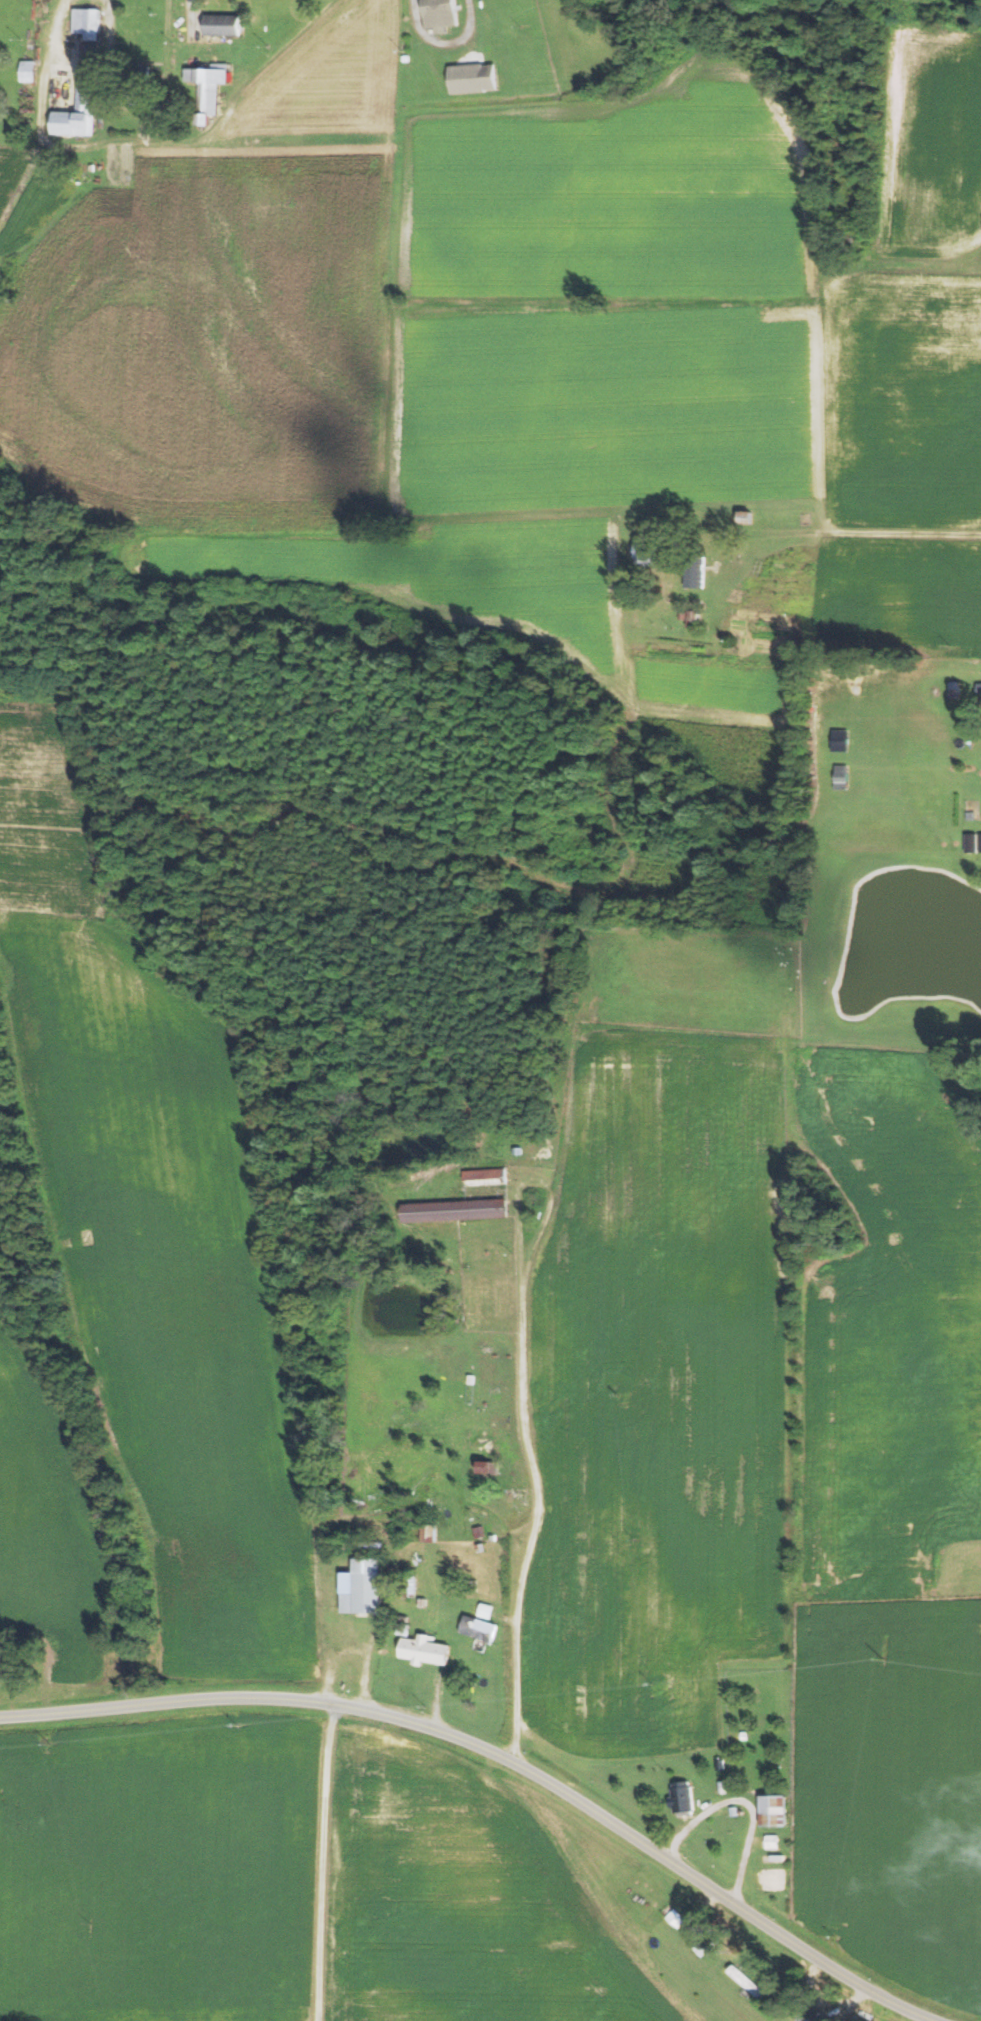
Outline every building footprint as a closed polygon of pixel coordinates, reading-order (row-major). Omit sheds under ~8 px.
[(427,35),(447,32),(447,27),(458,26),(455,0),(422,0),(427,35)] [(100,8),(74,8),(74,41),(100,41),(100,8)] [(205,35),(240,35),(240,14),(205,14),(205,35)] [(34,77),(34,62),(23,62),(23,76),(34,77)] [(218,116),(219,83),(229,83),(229,64),(212,64),(212,69),(187,69),(186,82),(198,82),(198,125),(210,126),(210,116),(218,116)] [(495,64),(449,66),(451,94),(497,91),(495,64)] [(92,80),(78,79),(77,113),(53,112),(53,135),(92,136),(92,80)] [(657,566),(658,544),(639,543),(638,566),(657,566)] [(700,611),(691,610),(690,626),(699,627),(700,611)] [(967,833),(967,853),(980,852),(980,833),(967,833)] [(465,1170),(465,1184),(495,1183),(495,1184),(508,1183),(507,1168),(465,1170)] [(404,1201),(404,1221),(505,1217),(505,1216),(509,1216),(508,1198),(404,1201)] [(500,1461),(482,1460),(481,1473),(500,1473),(500,1461)] [(437,1523),(423,1523),(423,1541),(436,1542),(437,1523)] [(344,1571),(343,1612),(383,1612),(383,1557),(357,1557),(357,1571),(344,1571)] [(462,1633),(495,1641),(499,1622),(466,1615),(462,1633)] [(452,1644),(431,1641),(432,1634),(421,1632),(420,1638),(405,1636),(402,1657),(415,1659),(414,1664),(423,1665),(424,1661),(449,1665),(452,1644)] [(671,1782),(674,1807),(678,1807),(678,1814),(696,1812),(692,1780),(671,1782)] [(788,1826),(789,1795),(763,1794),(762,1825),(788,1826)] [(780,1834),(767,1835),(767,1848),(780,1848),(780,1834)] [(832,2016),(806,2005),(799,2020),(830,2020),(832,2016)]
